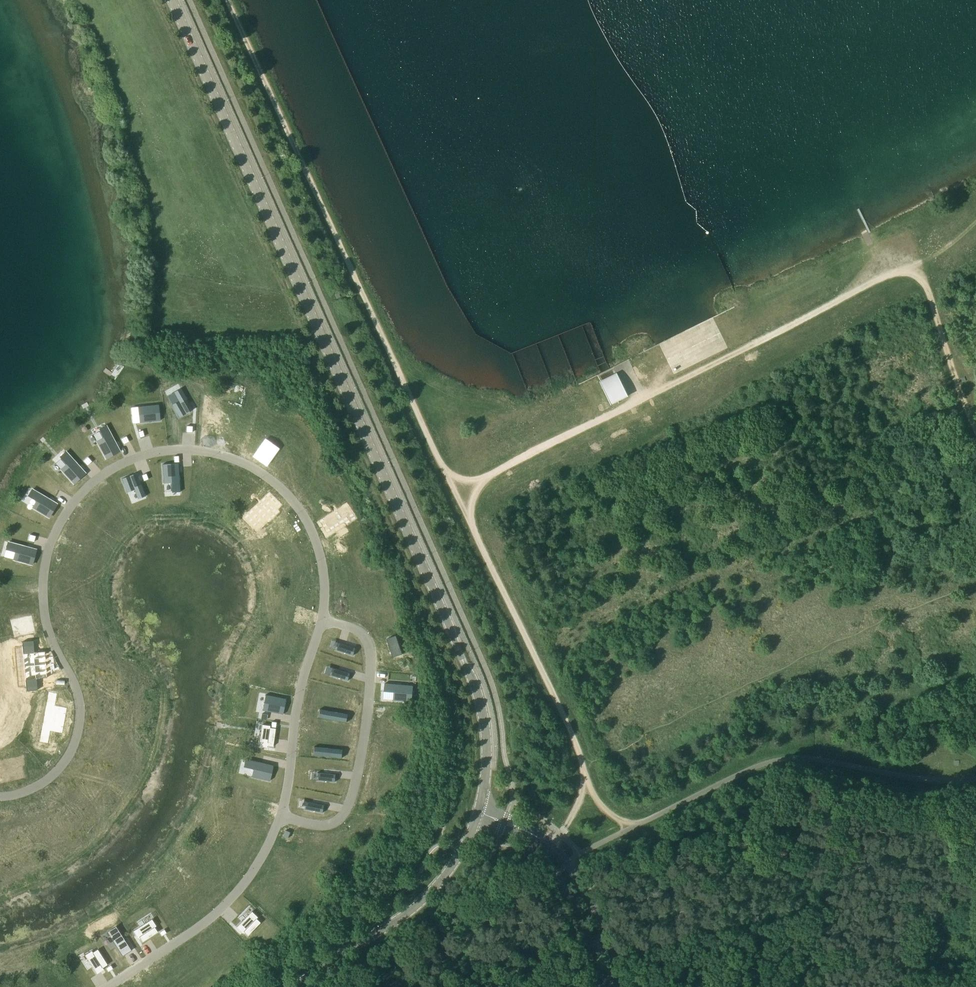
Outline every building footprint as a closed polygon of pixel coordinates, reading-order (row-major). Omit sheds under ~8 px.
[(601,383),(610,402),(627,393),(618,374),(601,383)] [(138,407),(139,422),(160,421),(159,405),(138,407)] [(543,415),(546,420),(564,411),(561,406),(543,415)] [(174,426),(189,427),(189,416),(174,415),(174,426)] [(508,431),(511,437),(529,428),(526,423),(508,431)] [(120,451),(106,426),(100,429),(104,438),(97,442),(106,459),(120,451)] [(129,441),(126,436),(121,439),(124,444),(129,441)] [(85,473),(66,452),(61,457),(67,464),(61,470),(74,484),(85,473)] [(92,461),(88,457),(84,461),(87,465),(92,461)] [(37,500),(32,508),(49,517),(57,504),(32,489),(29,495),(37,500)] [(32,565),(36,549),(8,542),(6,549),(16,552),(13,560),(32,565)] [(35,632),(32,615),(10,619),(14,636),(35,632)] [(393,657),(403,654),(396,635),(387,638),(393,657)] [(356,648),(338,643),(336,650),(354,655),(356,648)] [(43,659),(38,647),(27,653),(25,649),(17,653),(24,668),(43,659)] [(48,670),(43,659),(24,668),(30,683),(38,679),(37,676),(48,670)] [(350,673),(333,668),(331,675),(348,680),(350,673)] [(413,685),(385,683),(384,699),(412,701),(413,685)] [(266,695),(263,710),(283,714),(286,699),(266,695)] [(67,705),(45,699),(40,716),(63,722),(67,705)] [(320,708),(319,717),(347,722),(349,713),(320,708)] [(59,738),(63,722),(40,716),(35,732),(59,738)] [(267,747),(267,745),(273,746),(275,728),(270,728),(270,726),(262,724),(259,746),(267,747)] [(342,749),(314,746),(314,755),(342,758),(342,749)] [(0,754),(0,776),(8,775),(6,753),(0,754)] [(273,765),(245,759),(243,767),(253,769),(251,776),(270,780),(273,765)] [(336,774),(318,773),(317,781),(335,782),(336,774)] [(325,805),(307,801),(305,809),(323,813),(325,805)] [(5,807),(0,807),(0,828),(8,828),(8,819),(5,819),(5,807)] [(338,843),(327,845),(330,855),(340,853),(338,843)] [(138,910),(130,917),(138,928),(147,922),(138,910)] [(252,911),(236,927),(242,933),(244,931),(248,935),(260,922),(256,918),(258,917),(252,911)] [(117,946),(117,947),(118,947),(123,955),(122,955),(123,956),(132,950),(116,926),(115,926),(116,927),(108,932),(112,937),(111,938),(113,940),(117,946)] [(90,947),(79,953),(87,965),(97,959),(90,947)]
